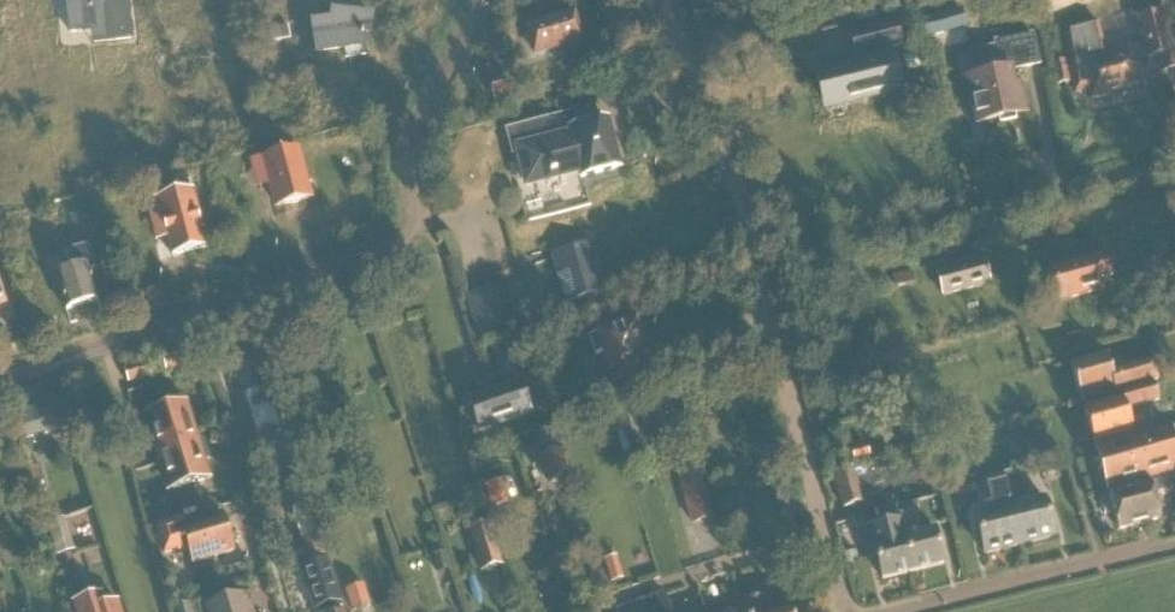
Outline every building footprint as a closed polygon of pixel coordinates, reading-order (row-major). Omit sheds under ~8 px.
[(70,33),(93,31),(114,29),(115,41),(132,39),(128,0),(67,0),(70,33)] [(1064,31),(1076,94),(1090,91),(1092,100),(1107,96),(1106,92),(1138,84),(1133,62),(1159,56),(1163,72),(1174,70),(1174,42),(1167,12),(1152,16),(1151,10),(1132,14),(1134,23),(1137,23),(1143,46),(1140,47),(1106,55),(1098,22),(1075,28),(1064,31)] [(313,26),(317,54),(344,50),(346,61),(367,58),(364,38),(364,36),(370,35),(372,18),(333,14),(332,23),(313,26)] [(582,41),(574,14),(527,27),(535,54),(582,41)] [(943,15),(923,20),(927,36),(947,31),(943,15)] [(857,64),(816,74),(823,102),(849,95),(850,98),(901,85),(891,49),(904,45),(897,20),(848,32),(855,56),(857,64)] [(289,29),(270,32),(272,45),(291,42),(289,29)] [(968,80),(979,126),(1026,115),(1016,71),(1040,65),(1033,34),(995,43),(996,48),(967,54),(972,79),(968,80)] [(1070,83),(1065,60),(1052,63),(1057,86),(1070,83)] [(512,83),(491,88),(495,102),(516,97),(512,83)] [(619,168),(607,121),(584,127),(580,113),(584,112),(584,110),(505,130),(505,132),(510,131),(515,152),(518,151),(525,179),(550,173),(551,175),(557,174),(556,171),(578,165),(582,178),(619,168)] [(265,158),(277,208),(310,199),(298,150),(265,158)] [(180,191),(192,188),(188,175),(176,178),(180,191)] [(591,206),(591,191),(530,192),(530,206),(591,206)] [(191,192),(158,201),(168,239),(173,256),(205,248),(191,192)] [(99,300),(89,270),(96,268),(89,243),(65,251),(71,271),(56,276),(66,310),(99,300)] [(591,246),(553,257),(567,303),(605,292),(591,246)] [(941,258),(944,272),(978,264),(974,249),(941,258)] [(1106,252),(1092,256),(1092,258),(1050,270),(1059,302),(1101,291),(1098,279),(1113,275),(1108,257),(1107,257),(1106,252)] [(984,263),(939,273),(945,295),(989,285),(984,263)] [(912,273),(893,276),(893,277),(895,287),(895,288),(914,285),(912,273)] [(8,308),(0,284),(0,310),(8,308)] [(636,322),(590,338),(596,356),(606,353),(612,371),(649,358),(636,322)] [(173,354),(178,368),(189,364),(185,351),(173,354)] [(1153,360),(1112,372),(1106,353),(1071,363),(1082,402),(1159,380),(1153,360)] [(166,372),(178,368),(173,354),(162,358),(166,372)] [(136,366),(140,380),(152,376),(148,362),(136,366)] [(128,384),(140,380),(136,366),(124,370),(128,384)] [(267,383),(243,390),(262,450),(286,442),(267,383)] [(521,384),(470,402),(480,431),(531,413),(521,384)] [(1118,399),(1084,409),(1095,447),(1134,435),(1150,431),(1149,426),(1146,416),(1136,419),(1131,420),(1130,421),(1127,410),(1128,410),(1151,403),(1159,401),(1154,384),(1146,387),(1121,394),(1117,395),(1118,399)] [(177,448),(199,441),(187,403),(165,410),(177,448)] [(39,413),(37,406),(13,412),(20,440),(67,428),(62,407),(39,413)] [(143,417),(155,455),(177,448),(165,410),(143,417)] [(1133,439),(1135,444),(1139,460),(1174,450),(1174,442),(1171,428),(1133,439)] [(554,429),(535,435),(550,484),(569,478),(554,429)] [(1133,439),(1096,449),(1097,455),(1102,471),(1139,460),(1135,444),(1133,439)] [(199,441),(177,448),(189,486),(211,479),(199,441)] [(870,457),(867,446),(850,450),(853,462),(870,457)] [(155,455),(159,467),(167,492),(189,486),(177,448),(155,455)] [(1139,460),(1144,476),(1174,467),(1174,450),(1139,460)] [(1139,460),(1102,471),(1108,493),(1146,482),(1144,476),(1139,460)] [(40,466),(29,469),(35,486),(45,483),(40,466)] [(833,476),(844,508),(864,502),(853,469),(833,476)] [(1020,471),(1003,476),(1020,546),(1055,537),(1045,500),(1037,502),(1035,494),(1026,497),(1020,471)] [(699,476),(681,482),(693,522),(711,517),(699,476)] [(985,555),(1020,546),(1003,476),(986,480),(994,513),(975,518),(985,555)] [(1104,515),(1113,512),(1118,531),(1161,520),(1154,495),(1173,490),(1170,479),(1109,495),(1109,498),(1100,500),(1104,515)] [(506,481),(486,487),(493,510),(513,504),(506,481)] [(481,489),(460,495),(467,518),(488,511),(481,489)] [(306,506),(301,492),(289,496),(294,509),(306,506)] [(875,513),(877,522),(899,517),(897,507),(875,513)] [(909,514),(899,517),(913,573),(944,565),(935,530),(914,536),(909,514)] [(503,567),(487,516),(476,519),(479,529),(468,532),(480,574),(503,567)] [(913,573),(899,517),(877,522),(868,524),(882,581),(913,573)] [(66,518),(49,524),(59,556),(76,551),(66,518)] [(180,520),(155,527),(163,555),(188,547),(193,564),(234,552),(223,518),(184,531),(180,520)] [(319,534),(301,539),(309,563),(326,558),(319,534)] [(855,552),(843,555),(846,564),(857,561),(855,552)] [(450,571),(445,553),(431,556),(436,575),(450,571)] [(619,557),(606,561),(613,584),(626,580),(619,557)] [(304,570),(317,611),(330,611),(342,608),(328,562),(304,570)] [(253,583),(246,564),(228,569),(234,589),(253,583)] [(347,591),(354,611),(355,611),(370,607),(363,585),(347,591)] [(654,611),(669,611),(664,594),(650,598),(654,611)] [(96,603),(103,601),(101,595),(73,603),(76,611),(98,611),(96,603)] [(248,595),(208,607),(210,611),(253,611),(248,595)] [(769,602),(767,596),(742,604),(744,611),(792,611),(787,596),(769,602)] [(118,603),(105,607),(103,601),(96,603),(98,611),(121,611),(118,603)] [(191,604),(173,609),(174,611),(193,611),(191,604)]
